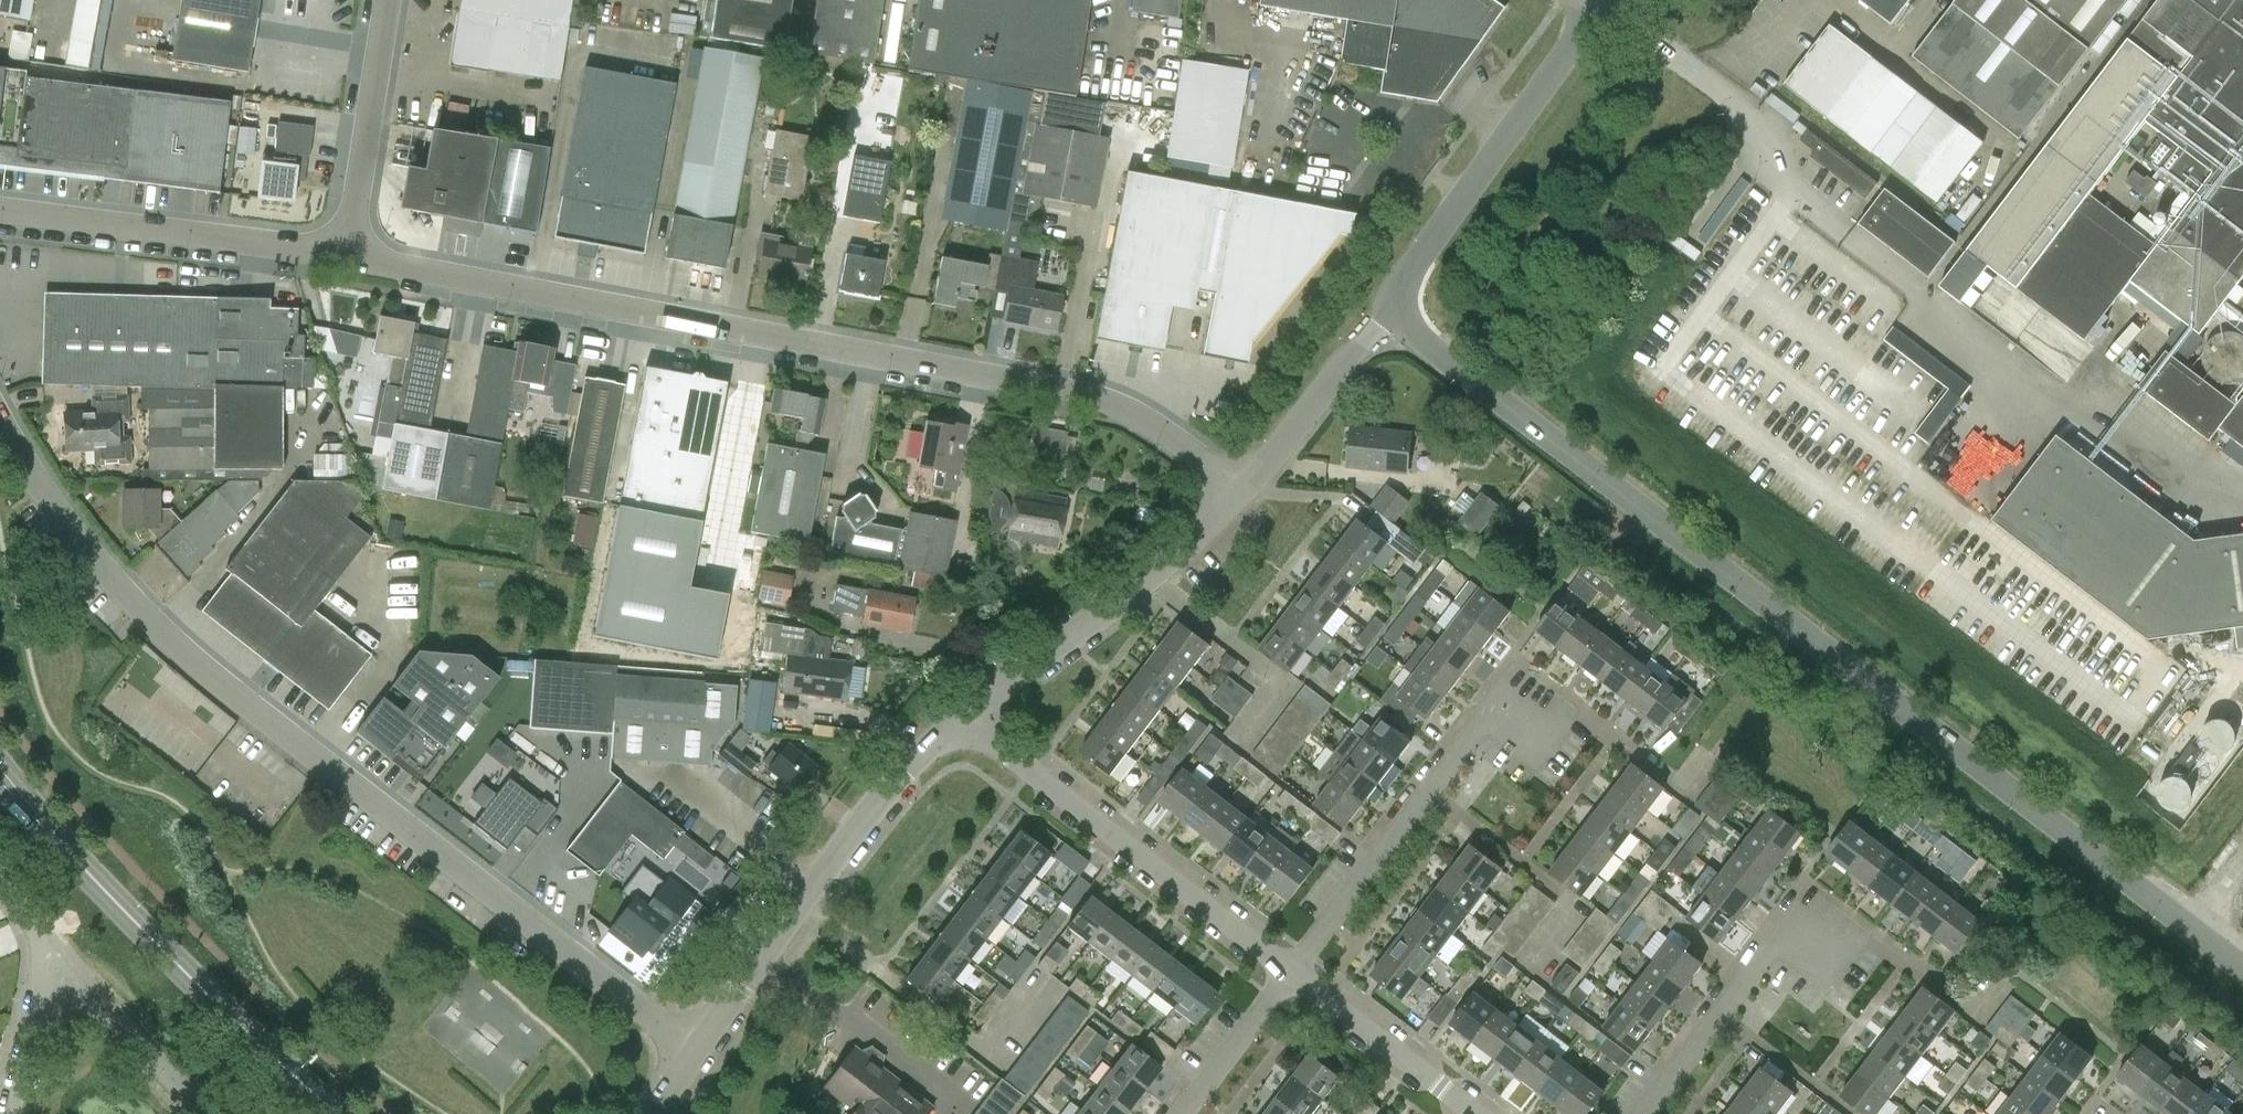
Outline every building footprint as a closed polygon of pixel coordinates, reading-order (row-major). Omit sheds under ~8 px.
[(30,20),(33,0),(0,0),(0,15),(30,20)] [(100,0),(76,0),(65,65),(88,69),(100,0)] [(172,61),(248,73),(260,0),(181,0),(172,61)] [(452,65),(560,82),(566,42),(577,43),(579,31),(568,29),(573,0),(462,0),(452,65)] [(710,38),(784,50),(792,0),(716,0),(710,38)] [(807,53),(872,64),(882,0),(816,0),(807,53)] [(1004,0),(917,0),(906,70),(965,80),(991,84),(1004,0)] [(991,84),(1031,90),(1074,96),(1090,0),(1004,0),(991,84)] [(1181,0),(1133,0),(1131,12),(1178,20),(1181,0)] [(1263,6),(1349,20),(1342,64),(1386,72),(1383,93),(1438,102),(1477,47),(1478,47),(1486,36),(1486,35),(1505,9),(1492,0),(1264,0),(1263,6)] [(1892,26),(1912,0),(1859,0),(1892,26)] [(1913,58),(2020,140),(2128,0),(1958,0),(1913,58)] [(2220,23),(2190,0),(2158,0),(1968,250),(1941,285),(1962,301),(1989,266),(2086,340),(2131,281),(2201,334),(2242,279),(2242,0),(2237,0),(2220,23)] [(1918,93),(1830,25),(1785,85),(1872,153),(1918,93)] [(8,59),(26,62),(30,35),(26,35),(26,33),(13,31),(8,59)] [(665,258),(724,269),(762,59),(704,48),(665,258)] [(1232,168),(1247,72),(1182,61),(1166,157),(1232,168)] [(219,193),(231,103),(26,77),(27,72),(0,68),(0,165),(219,193)] [(554,237),(579,242),(580,252),(594,254),(597,245),(644,254),(675,85),(585,68),(554,237)] [(991,84),(965,80),(940,219),(1005,231),(1006,230),(1023,233),(1030,195),(1094,207),(1107,137),(1099,136),(1025,123),(1031,90),(991,84)] [(1031,90),(1025,123),(1099,136),(1104,103),(1074,98),(1074,96),(1031,90)] [(465,126),(469,104),(449,100),(445,122),(465,126)] [(1892,167),(1938,203),(1984,143),(1938,107),(1892,167)] [(278,122),(273,164),(262,162),(258,198),(293,202),(296,182),(304,183),(307,155),(310,156),(313,127),(278,122)] [(551,152),(433,130),(425,171),(407,167),(400,209),(433,215),(434,212),(446,214),(446,217),(449,218),(448,226),(449,230),(452,232),(473,236),(477,235),(479,231),(481,224),(536,234),(551,152)] [(775,130),(763,194),(801,201),(813,137),(775,130)] [(1808,130),(1800,141),(1815,153),(1811,158),(1866,200),(1878,184),(1808,130)] [(842,216),(879,223),(890,162),(883,161),(885,151),(877,150),(879,138),(864,135),(862,143),(855,141),(842,216)] [(2134,170),(2125,182),(2147,199),(2158,184),(2147,176),(2145,178),(2134,170)] [(1192,312),(1196,291),(1216,189),(1127,173),(1095,339),(1162,352),(1171,308),(1192,312)] [(1216,189),(1196,291),(1205,293),(1213,294),(1201,355),(1247,364),(1251,343),(1337,236),(1351,239),(1355,215),(1232,191),(1223,190),(1216,189)] [(1949,253),(1879,199),(1852,234),(1922,288),(1949,253)] [(812,248),(782,242),(783,237),(761,233),(756,255),(761,256),(757,275),(805,284),(812,248)] [(883,262),(863,258),(865,247),(850,245),(848,255),(846,255),(840,291),(877,297),(883,262)] [(989,253),(986,266),(942,257),(933,303),(954,307),(956,298),(971,301),(974,285),(983,287),(982,287),(984,288),(984,287),(995,289),(999,267),(1001,256),(989,253)] [(1062,296),(1029,290),(1034,262),(1001,256),(995,290),(1009,292),(1004,321),(1056,331),(1062,296)] [(260,300),(217,298),(153,296),(152,301),(49,298),(46,360),(42,360),(41,385),(93,386),(109,387),(141,387),(214,389),(214,385),(283,387),(282,388),(313,388),(314,358),(304,358),(305,336),(298,336),(299,310),(260,308),(260,300)] [(435,500),(447,435),(430,431),(447,340),(413,333),(414,323),(379,317),(372,354),(391,357),(376,437),(391,440),(382,490),(435,500)] [(1915,431),(1930,442),(1973,381),(1894,326),(1884,340),(1948,385),(1915,431)] [(355,356),(359,336),(328,329),(336,352),(355,356)] [(2239,333),(2236,332),(2232,332),(2229,331),(2226,331),(2223,332),(2220,333),(2217,334),(2214,336),(2211,338),(2209,340),(2207,343),(2205,346),(2204,349),(2203,352),(2203,355),(2203,358),(2203,362),(2204,365),(2205,368),(2206,371),(2208,374),(2210,376),(2212,378),(2215,380),(2218,382),(2221,383),(2224,384),(2227,384),(2231,384),(2233,384),(2236,383),(2238,382),(2240,382),(2242,380),(2242,335),(2241,334),(2239,333)] [(554,415),(565,417),(570,392),(575,367),(551,362),(554,350),(518,343),(516,353),(482,346),(465,438),(447,435),(435,500),(489,510),(507,410),(523,413),(529,383),(552,387),(554,415)] [(2131,397),(2201,450),(2215,433),(2242,455),(2242,400),(2241,398),(2228,415),(2158,361),(2131,397)] [(647,366),(620,504),(701,520),(729,383),(647,366)] [(582,395),(570,392),(565,417),(578,420),(563,491),(603,499),(626,385),(586,377),(582,395)] [(283,470),(282,388),(283,387),(214,385),(214,389),(156,388),(141,387),(141,409),(146,409),(150,409),(150,426),(149,470),(140,470),(140,481),(149,481),(189,481),(229,481),(255,481),(261,481),(261,479),(268,479),(268,470),(283,470)] [(115,395),(115,387),(109,387),(93,386),(93,396),(112,395),(113,395),(115,395)] [(751,531),(808,543),(826,455),(802,450),(816,435),(818,435),(824,400),(808,397),(808,395),(775,389),(771,413),(802,419),(800,430),(797,430),(794,449),(768,443),(751,531)] [(116,415),(130,414),(129,407),(129,394),(115,395),(113,395),(112,395),(113,412),(116,412),(116,415)] [(92,413),(64,414),(66,451),(94,450),(94,466),(106,466),(105,464),(118,464),(118,465),(132,464),(130,436),(117,437),(116,423),(116,415),(116,412),(113,412),(103,412),(92,413)] [(932,487),(955,491),(967,425),(927,418),(918,466),(936,469),(932,487)] [(1064,455),(1068,432),(1039,428),(1036,451),(1064,455)] [(1411,434),(1351,428),(1347,466),(1407,473),(1411,434)] [(2055,441),(1990,526),(2146,645),(2233,634),(2236,655),(2242,654),(2242,540),(2193,546),(2055,441)] [(1042,458),(1040,477),(1057,479),(1059,460),(1042,458)] [(156,510),(156,492),(156,481),(136,482),(136,492),(125,492),(126,527),(151,527),(162,539),(154,545),(187,583),(188,582),(186,579),(201,566),(198,563),(213,550),(211,548),(226,534),(223,531),(239,518),(236,514),(258,494),(258,481),(227,482),(181,523),(169,510),(156,510)] [(368,655),(313,612),(371,538),(346,519),(363,496),(353,483),(294,482),(225,569),(233,575),(205,610),(266,658),(280,669),(319,699),(328,707),(368,655)] [(1389,482),(1371,503),(1393,522),(1411,500),(1389,482)] [(990,517),(1009,520),(1014,492),(995,488),(990,517)] [(1058,545),(1066,500),(1015,491),(1008,537),(1058,545)] [(1482,492),(1475,501),(1465,493),(1455,506),(1465,514),(1458,522),(1478,537),(1502,507),(1482,492)] [(836,516),(830,547),(841,549),(839,557),(898,568),(944,577),(955,521),(909,512),(905,530),(871,523),(869,521),(875,518),(874,517),(875,512),(876,511),(865,494),(864,495),(859,494),(858,493),(842,504),(843,505),(842,510),(840,511),(844,516),(842,517),(836,516)] [(1342,541),(1373,564),(1388,544),(1415,565),(1420,558),(1429,566),(1438,554),(1428,547),(1427,549),(1394,524),(1377,511),(1367,525),(1359,519),(1342,541)] [(593,544),(595,514),(575,512),(573,543),(593,544)] [(1539,525),(1531,535),(1539,540),(1546,530),(1539,525)] [(1326,562),(1356,586),(1373,564),(1342,541),(1326,562)] [(953,561),(948,579),(964,583),(969,565),(953,561)] [(1309,584),(1340,607),(1356,586),(1326,562),(1309,584)] [(1587,564),(1578,575),(1601,592),(1609,581),(1587,564)] [(1447,577),(1436,569),(1427,581),(1438,589),(1447,577)] [(763,570),(758,599),(788,605),(794,576),(763,570)] [(1511,611),(1481,587),(1471,580),(1454,602),(1464,609),(1495,633),(1511,611)] [(1437,590),(1438,589),(1427,581),(1418,593),(1428,601),(1433,595),(1437,590)] [(1613,601),(1621,590),(1609,581),(1601,592),(1613,601)] [(908,631),(915,599),(837,584),(832,610),(864,617),(863,623),(908,631)] [(1293,605),(1324,628),(1340,607),(1309,584),(1293,605)] [(1390,598),(1400,605),(1410,592),(1400,585),(1390,598)] [(1558,647),(1581,616),(1559,599),(1536,630),(1558,647)] [(1277,627),(1307,650),(1324,628),(1293,605),(1277,627)] [(1652,614),(1640,605),(1632,615),(1644,624),(1652,614)] [(1448,630),(1479,653),(1495,633),(1464,609),(1448,630)] [(1414,620),(1404,612),(1394,624),(1405,632),(1414,620)] [(1656,634),(1664,623),(1652,614),(1644,624),(1656,634)] [(1386,623),(1376,616),(1367,627),(1377,635),(1386,623)] [(1581,616),(1558,647),(1579,663),(1603,633),(1581,616)] [(1163,643),(1194,666),(1210,645),(1179,621),(1163,643)] [(762,651),(787,655),(782,691),(846,699),(851,662),(802,655),(806,628),(766,622),(762,651)] [(1385,636),(1395,644),(1405,632),(1394,624),(1385,636)] [(1307,650),(1277,627),(1260,649),(1290,672),(1307,650)] [(1357,640),(1367,648),(1377,635),(1367,627),(1357,640)] [(1428,637),(1421,645),(1431,652),(1462,675),(1479,653),(1448,630),(1437,644),(1428,637)] [(1603,633),(1579,663),(1601,680),(1624,649),(1603,633)] [(1682,637),(1674,648),(1686,657),(1694,646),(1682,637)] [(1622,696),(1646,666),(1631,654),(1637,646),(1630,641),(1624,649),(1601,680),(1622,696)] [(1146,664),(1177,688),(1194,666),(1163,643),(1146,664)] [(1462,675),(1431,652),(1421,645),(1405,666),(1414,673),(1415,673),(1446,696),(1462,675)] [(1699,666),(1707,656),(1694,646),(1686,657),(1699,666)] [(499,677),(471,656),(419,651),(392,685),(412,701),(403,713),(383,697),(356,732),(419,781),(499,677)] [(1238,660),(1227,652),(1221,661),(1232,669),(1238,660)] [(1353,666),(1343,658),(1334,670),(1344,678),(1353,666)] [(529,728),(611,734),(611,757),(711,765),(713,750),(735,722),(738,685),(704,683),(616,676),(617,666),(535,659),(529,728)] [(1130,686),(1161,709),(1177,688),(1146,664),(1130,686)] [(1646,666),(1622,696),(1643,712),(1667,682),(1646,666)] [(1324,683),(1334,691),(1344,678),(1334,670),(1324,683)] [(1415,673),(1414,673),(1403,689),(1394,682),(1381,700),(1411,723),(1420,713),(1428,719),(1446,696),(1415,673)] [(1667,682),(1643,712),(1666,729),(1668,726),(1678,733),(1687,721),(1702,701),(1693,694),(1696,690),(1674,673),(1667,682)] [(853,675),(852,696),(874,698),(875,676),(853,675)] [(1221,687),(1245,705),(1253,694),(1229,676),(1221,687)] [(775,682),(749,679),(742,728),(769,732),(775,682)] [(1298,695),(1324,715),(1332,704),(1306,684),(1298,695)] [(1113,707),(1144,731),(1161,709),(1130,686),(1113,707)] [(1245,705),(1221,687),(1212,698),(1236,717),(1245,705)] [(1291,705),(1316,724),(1324,715),(1298,695),(1291,705)] [(1316,724),(1291,705),(1283,715),(1309,734),(1316,724)] [(1097,729),(1128,752),(1144,731),(1113,707),(1097,729)] [(1309,734),(1283,715),(1276,724),(1301,744),(1309,734)] [(1354,730),(1395,762),(1412,741),(1381,717),(1373,728),(1362,719),(1354,730)] [(1208,727),(1198,719),(1189,730),(1199,738),(1208,727)] [(1301,744),(1276,724),(1268,734),(1294,754),(1301,744)] [(1128,752),(1097,729),(1080,751),(1111,774),(1121,782),(1138,760),(1128,752)] [(1172,752),(1183,760),(1199,738),(1189,730),(1172,752)] [(1336,750),(1379,783),(1395,762),(1354,730),(1353,731),(1352,730),(1336,750)] [(1225,743),(1212,732),(1195,755),(1208,765),(1225,743)] [(1294,754),(1268,734),(1260,744),(1286,764),(1294,754)] [(484,754),(512,765),(519,745),(491,735),(484,754)] [(745,775),(756,762),(730,741),(720,754),(745,775)] [(763,761),(770,767),(769,769),(785,781),(787,779),(800,789),(806,781),(808,782),(812,782),(817,776),(817,772),(814,770),(818,766),(789,743),(780,755),(772,749),(763,761)] [(1286,764),(1260,744),(1252,755),(1278,775),(1286,764)] [(2202,753),(2191,745),(2175,765),(2186,774),(2202,753)] [(1379,783),(1336,750),(1319,773),(1331,782),(1332,781),(1362,804),(1379,783)] [(1156,774),(1166,781),(1183,760),(1172,752),(1156,774)] [(1248,777),(1256,766),(1243,757),(1235,767),(1248,777)] [(1616,785),(1648,810),(1665,787),(1633,763),(1616,785)] [(1256,766),(1248,777),(1260,786),(1268,775),(1256,766)] [(1183,817),(1207,785),(1185,768),(1161,800),(1183,817)] [(1712,782),(1736,801),(1745,790),(1720,771),(1712,782)] [(1146,786),(1157,794),(1166,781),(1156,774),(1146,786)] [(506,849),(524,826),(537,836),(557,810),(543,800),(540,804),(508,779),(473,824),(506,849)] [(565,850),(598,876),(631,834),(663,859),(685,831),(620,781),(565,850)] [(1345,827),(1362,804),(1332,781),(1331,782),(1314,803),(1345,827)] [(1703,793),(1728,812),(1736,801),(1712,782),(1703,793)] [(1207,785),(1183,817),(1204,833),(1228,802),(1207,785)] [(1648,810),(1616,785),(1600,806),(1632,831),(1648,810)] [(1878,786),(1870,796),(1883,806),(1891,796),(1878,786)] [(429,788),(419,800),(460,833),(470,820),(429,788)] [(1286,790),(1277,801),(1290,810),(1298,799),(1286,790)] [(1728,812),(1703,793),(1695,804),(1719,823),(1728,812)] [(1302,820),(1310,809),(1298,799),(1290,810),(1302,820)] [(1228,802),(1204,833),(1226,850),(1250,818),(1228,802)] [(1632,831),(1600,806),(1583,828),(1615,852),(1632,831)] [(1690,807),(1680,819),(1673,829),(1683,837),(1700,815),(1690,807)] [(1753,831),(1785,856),(1802,834),(1770,809),(1753,831)] [(1909,810),(1901,820),(1913,829),(1921,818),(1909,810)] [(1308,825),(1332,844),(1341,831),(1317,813),(1308,825)] [(1250,818),(1226,850),(1247,866),(1271,835),(1250,818)] [(1848,870),(1872,838),(1851,821),(1826,853),(1848,870)] [(1736,835),(1725,827),(1727,825),(1724,823),(1715,835),(1731,847),(1735,842),(1732,840),(1736,835)] [(1713,834),(1701,825),(1685,847),(1696,855),(1713,834)] [(1932,827),(1924,838),(1934,845),(1942,835),(1934,829),(1932,827)] [(1567,849),(1599,874),(1615,852),(1583,828),(1567,849)] [(1002,852),(1033,876),(1050,855),(1019,831),(1002,852)] [(1737,852),(1768,877),(1785,856),(1753,831),(1737,852)] [(1271,835),(1247,866),(1268,882),(1292,851),(1271,835)] [(1872,838),(1848,870),(1870,886),(1894,854),(1872,838)] [(1087,860),(1060,839),(1054,847),(1057,849),(1046,863),(1058,873),(1062,869),(1073,878),(1087,860)] [(1676,846),(1666,839),(1657,850),(1667,858),(1676,846)] [(1952,842),(1944,853),(1955,862),(1963,851),(1952,842)] [(1454,866),(1486,890),(1503,869),(1471,844),(1454,866)] [(1668,868),(1680,877),(1696,855),(1685,847),(1668,868)] [(1599,874),(1567,849),(1550,871),(1582,896),(1599,874)] [(1647,863),(1657,871),(1667,858),(1657,850),(1647,863)] [(1292,851),(1268,882),(1290,899),(1314,868),(1292,851)] [(1969,872),(1977,861),(1963,851),(1955,862),(1969,872)] [(986,873),(1017,897),(1033,876),(1002,852),(986,873)] [(1720,874),(1752,898),(1768,877),(1737,852),(1720,874)] [(1894,854),(1870,886),(1891,902),(1915,870),(1894,854)] [(1486,890),(1454,866),(1438,887),(1469,912),(1486,890)] [(1915,870),(1891,902),(1912,918),(1936,887),(1915,870)] [(970,894),(1001,918),(1017,897),(986,873),(970,894)] [(1704,895),(1736,920),(1752,898),(1720,874),(1704,895)] [(669,877),(663,885),(651,876),(646,875),(641,878),(638,882),(637,887),(639,892),(610,930),(642,954),(654,939),(659,943),(695,897),(669,877)] [(1078,876),(1059,901),(1071,910),(1090,885),(1078,876)] [(1643,889),(1633,881),(1624,893),(1634,901),(1643,889)] [(1523,894),(1548,913),(1556,902),(1532,883),(1523,894)] [(1469,912),(1438,887),(1421,908),(1453,933),(1469,912)] [(1936,887),(1912,918),(1934,935),(1958,903),(1936,887)] [(1677,909),(1652,890),(1644,900),(1669,919),(1677,909)] [(1614,906),(1624,914),(1634,901),(1624,893),(1614,906)] [(954,915),(985,939),(1001,918),(970,894),(954,915)] [(1548,913),(1523,894),(1515,905),(1539,924),(1548,913)] [(1736,920),(1704,895),(1687,917),(1719,942),(1736,920)] [(1089,943),(1112,912),(1091,896),(1067,926),(1089,943)] [(1635,913),(1659,932),(1669,919),(1644,900),(1635,913)] [(1958,903),(1934,935),(1956,952),(1980,920),(1958,903)] [(1539,924),(1515,905),(1507,916),(1531,934),(1539,924)] [(1588,918),(1609,934),(1618,923),(1597,907),(1588,918)] [(1067,916),(1057,908),(1047,920),(1057,928),(1067,916)] [(1453,933),(1421,908),(1405,930),(1437,954),(1453,933)] [(1112,912),(1089,943),(1110,959),(1133,928),(1112,912)] [(938,936),(969,960),(985,939),(954,915),(938,936)] [(1531,934),(1507,916),(1499,926),(1523,945),(1531,934)] [(1609,934),(1588,918),(1580,929),(1601,945),(1609,934)] [(1041,948),(1057,928),(1047,920),(1040,930),(1031,941),(1041,948)] [(1523,945),(1499,926),(1482,949),(1493,957),(1501,946),(1514,956),(1523,945)] [(1133,928),(1110,959),(1131,975),(1154,944),(1133,928)] [(1572,940),(1592,955),(1601,945),(1580,929),(1572,940)] [(1437,954),(1405,930),(1388,952),(1420,976),(1437,954)] [(922,957),(953,981),(969,960),(938,936),(922,957)] [(1654,961),(1685,985),(1702,963),(1671,939),(1654,961)] [(1592,955),(1572,940),(1563,951),(1584,967),(1592,955)] [(1623,952),(1612,943),(1602,955),(1613,964),(1623,952)] [(1154,944),(1131,975),(1152,991),(1175,960),(1154,944)] [(1015,962),(1025,970),(1034,958),(1024,950),(1015,962)] [(1420,976),(1388,952),(1371,973),(1403,998),(1411,988),(1422,997),(1430,986),(1419,977),(1420,976)] [(1045,954),(1037,965),(1050,975),(1058,964),(1045,954)] [(1593,968),(1604,976),(1613,964),(1602,955),(1593,968)] [(1494,967),(1496,968),(1506,976),(1515,965),(1503,956),(1494,967)] [(953,981),(922,957),(905,979),(936,1002),(953,981)] [(1175,960),(1152,991),(1173,1007),(1196,976),(1175,960)] [(1637,982),(1669,1006),(1685,985),(1654,961),(1637,982)] [(1025,970),(1015,962),(1005,975),(1015,982),(1025,970)] [(1482,971),(1472,963),(1463,974),(1473,983),(1482,971)] [(1566,964),(1551,984),(1563,993),(1578,973),(1566,964)] [(1453,988),(1463,995),(1473,983),(1463,974),(1453,988)] [(1196,976),(1173,1007),(1194,1024),(1218,993),(1196,976)] [(1080,997),(1085,991),(1088,987),(1075,978),(1068,988),(1080,997)] [(1538,1001),(1547,990),(1533,979),(1525,991),(1538,1001)] [(1621,1003),(1653,1027),(1669,1006),(1637,982),(1621,1003)] [(999,983),(992,992),(983,1004),(993,1012),(1002,1000),(1009,991),(999,983)] [(1569,999),(1580,1007),(1589,995),(1578,986),(1569,999)] [(1907,1008),(1939,1032),(1956,1010),(1924,986),(1907,1008)] [(1088,987),(1085,991),(1080,997),(1093,1007),(1100,997),(1088,987)] [(1547,990),(1538,1001),(1550,1009),(1558,998),(1547,990)] [(1428,1017),(1440,1026),(1459,1001),(1447,992),(1428,1017)] [(1473,1041),(1497,1009),(1475,992),(1450,1024),(1473,1041)] [(2003,1005),(2028,1024),(2036,1013),(2012,994),(2003,1005)] [(1059,1006),(1080,1022),(1088,1012),(1067,996),(1059,1006)] [(1653,1027),(1621,1003),(1604,1025),(1636,1050),(1653,1027)] [(993,1012),(983,1004),(973,1017),(983,1025),(993,1012)] [(1995,1015),(2019,1035),(2028,1024),(2003,1005),(1995,1015)] [(1080,1022),(1059,1006),(1051,1017),(1072,1033),(1080,1022)] [(1939,1032),(1907,1008),(1890,1030),(1922,1054),(1939,1032)] [(1497,1009),(1473,1041),(1494,1058),(1519,1026),(1497,1009)] [(2161,1020),(2174,1030),(2182,1019),(2170,1009),(2161,1020)] [(1110,1020),(1122,1029),(1130,1019),(1118,1010),(1110,1020)] [(1577,1013),(1568,1024),(1580,1033),(1589,1022),(1577,1013)] [(2019,1035),(1995,1015),(1986,1027),(2001,1038),(1992,1049),(2007,1061),(2016,1049),(2011,1046),(2019,1035)] [(1072,1033),(1051,1017),(1043,1027),(1064,1043),(1072,1033)] [(1138,1025),(1130,1019),(1122,1029),(1135,1039),(1143,1029),(1138,1025)] [(1593,1043),(1601,1032),(1589,1022),(1580,1033),(1593,1043)] [(1097,1033),(1086,1025),(1076,1037),(1087,1045),(1097,1033)] [(1519,1026),(1494,1058),(1515,1074),(1540,1042),(1519,1026)] [(1064,1043),(1043,1027),(1035,1038),(1056,1054),(1064,1043)] [(1981,1029),(1971,1041),(1983,1050),(1992,1038),(1981,1029)] [(1874,1052),(1906,1076),(1922,1054),(1890,1030),(1874,1052)] [(1141,1043),(1165,1062),(1174,1050),(1150,1031),(1141,1043)] [(2045,1054),(2077,1079),(2093,1057),(2061,1032),(2045,1054)] [(2201,1033),(2192,1044),(2204,1053),(2212,1042),(2201,1033)] [(1622,1067),(1623,1066),(1631,1055),(1607,1036),(1598,1049),(1622,1067)] [(1067,1050),(1078,1058),(1087,1045),(1076,1037),(1067,1050)] [(1027,1048),(1048,1064),(1056,1054),(1035,1038),(1027,1048)] [(1536,1090),(1560,1058),(1540,1042),(1515,1074),(1536,1090)] [(2217,1063),(2225,1052),(2212,1042),(2204,1053),(2217,1063)] [(1113,1066),(1144,1089),(1161,1067),(1130,1044),(1113,1066)] [(902,1083),(900,1082),(899,1083),(881,1069),(884,1055),(882,1054),(872,1047),(872,1045),(858,1051),(854,1049),(855,1047),(853,1046),(840,1063),(837,1065),(836,1069),(823,1086),(824,1087),(825,1086),(855,1109),(851,1113),(928,1113),(933,1108),(931,1106),(931,1107),(901,1084),(902,1083)] [(2139,1094),(2164,1062),(2142,1045),(2117,1077),(2139,1094)] [(1048,1064),(1027,1048),(1019,1059),(1040,1075),(1048,1064)] [(2164,1062),(2139,1094),(2161,1110),(2185,1078),(2176,1071),(2185,1059),(2173,1050),(2164,1062)] [(1906,1076),(1874,1052),(1858,1073),(1890,1097),(1906,1076)] [(1294,1075),(1325,1098),(1341,1077),(1311,1054),(1294,1075)] [(2028,1076),(2060,1100),(2077,1079),(2045,1054),(2028,1076)] [(1557,1106),(1582,1075),(1560,1058),(1536,1090),(1557,1106)] [(1996,1066),(1985,1058),(1976,1070),(1987,1078),(1996,1066)] [(1040,1075),(1019,1059),(1011,1069),(1032,1085),(1040,1075)] [(1967,1070),(1957,1062),(1948,1074),(1958,1082),(1967,1070)] [(1144,1089),(1113,1066),(1097,1087),(1128,1110),(1144,1089)] [(1064,1075),(1054,1067),(1044,1079),(1055,1087),(1064,1075)] [(1776,1113),(1793,1092),(1761,1068),(1744,1090),(1776,1113)] [(1032,1085),(1011,1069),(1003,1080),(1024,1096),(1032,1085)] [(1967,1083),(1977,1091),(1987,1078),(1976,1070),(1967,1083)] [(1858,1073),(1841,1096),(1865,1113),(1876,1113),(1890,1097),(1858,1073)] [(1938,1086),(1949,1095),(1958,1082),(1948,1074),(1938,1086)] [(1302,1113),(1313,1113),(1325,1098),(1294,1075),(1278,1096),(1302,1113)] [(1557,1106),(1568,1113),(1587,1113),(1604,1091),(1582,1075),(1557,1106)] [(2034,1113),(2050,1113),(2060,1100),(2028,1076),(2012,1097),(2034,1113)] [(2161,1110),(2166,1113),(2192,1113),(2206,1094),(2185,1078),(2161,1110)] [(1001,1079),(974,1113),(1010,1113),(1024,1096),(1003,1080),(1001,1079)] [(1035,1092),(1045,1100),(1055,1087),(1044,1079),(1035,1092)] [(1097,1087),(1081,1108),(1084,1110),(1089,1113),(1125,1113),(1128,1110),(1097,1087)] [(1744,1090),(1727,1112),(1730,1113),(1776,1113),(1744,1090)] [(2228,1111),(2206,1094),(2192,1113),(2225,1113),(2228,1111)] [(1278,1096),(1265,1113),(1302,1113),(1278,1096)] [(2012,1097),(1999,1113),(2034,1113),(2012,1097)] [(1381,1109),(1369,1100),(1358,1113),(1377,1113),(1381,1109)] [(1816,1113),(1842,1113),(1826,1102),(1822,1107),(1816,1113)] [(1924,1104),(1916,1113),(1934,1113),(1935,1113),(1924,1104)]
